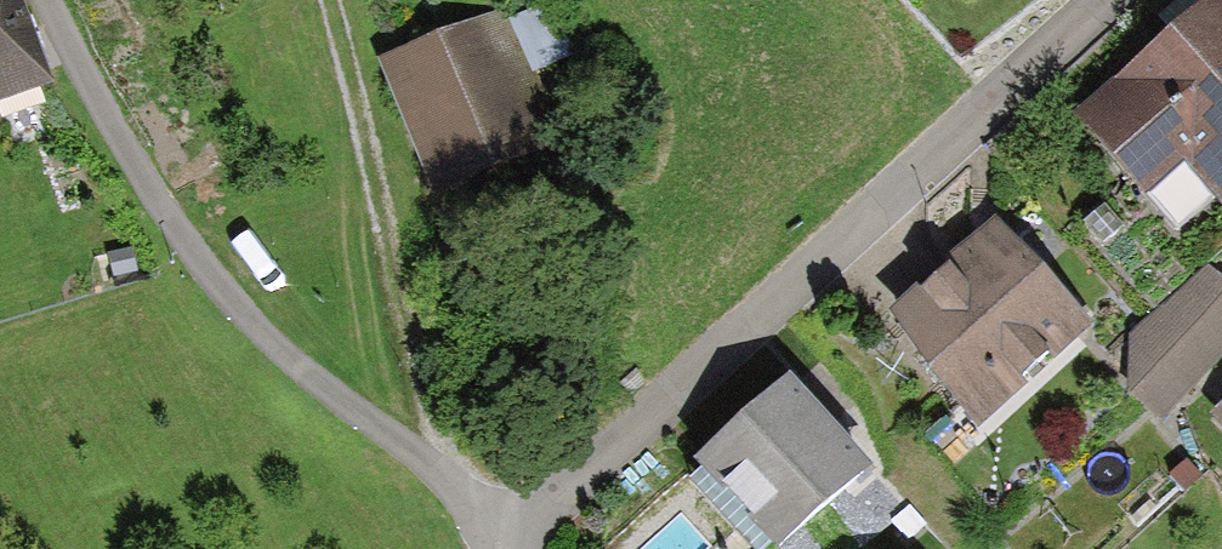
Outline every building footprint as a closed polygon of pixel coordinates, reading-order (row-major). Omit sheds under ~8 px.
[(1070,118),(1171,233),(1217,195),(1221,201),(1221,0),(1209,0),(1070,118)] [(24,73),(0,5),(0,81),(24,73)] [(436,189),(539,150),(494,27),(390,65),(436,189)] [(978,427),(1092,328),(997,220),(883,319),(978,427)] [(1221,358),(1221,281),(1203,263),(1109,363),(1167,417),(1221,358)] [(848,475),(780,395),(684,474),(747,548),(759,548),(848,475)] [(1209,413),(1221,427),(1221,401),(1209,413)]
